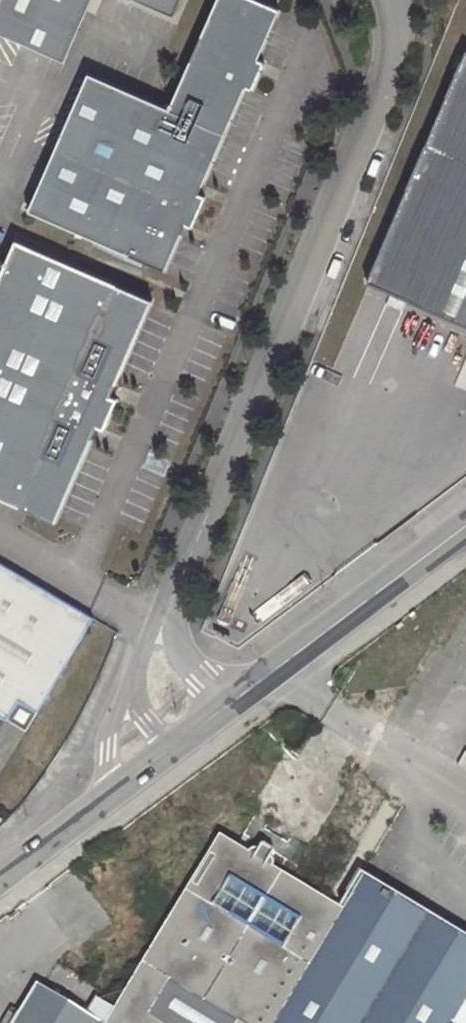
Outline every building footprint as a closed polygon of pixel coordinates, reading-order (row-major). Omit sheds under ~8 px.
[(62,60),(88,0),(0,0),(0,33),(62,60)] [(171,12),(176,0),(142,0),(171,12)] [(171,107),(225,131),(243,89),(246,82),(254,85),(265,59),(259,56),(280,7),(264,0),(218,0),(171,107)] [(461,53),(363,284),(369,286),(334,370),(396,395),(376,443),(429,465),(447,420),(465,428),(465,56),(461,53)] [(147,97),(90,72),(29,210),(165,269),(178,239),(182,229),(186,221),(193,225),(206,195),(198,191),(202,184),(204,178),(225,131),(171,107),(147,97)] [(17,240),(0,278),(0,498),(55,522),(58,516),(88,447),(95,432),(98,425),(105,428),(119,398),(111,395),(115,385),(120,375),(150,306),(153,299),(17,240)] [(7,716),(19,696),(40,709),(103,613),(97,610),(0,550),(0,712),(7,716)] [(7,716),(28,729),(40,709),(19,696),(7,716)] [(105,1022),(269,1022),(343,903),(293,874),(300,861),(240,825),(233,837),(221,831),(105,1022)] [(343,903),(269,1022),(465,1022),(465,934),(363,873),(343,903)] [(38,985),(15,1022),(102,1022),(38,985)]
